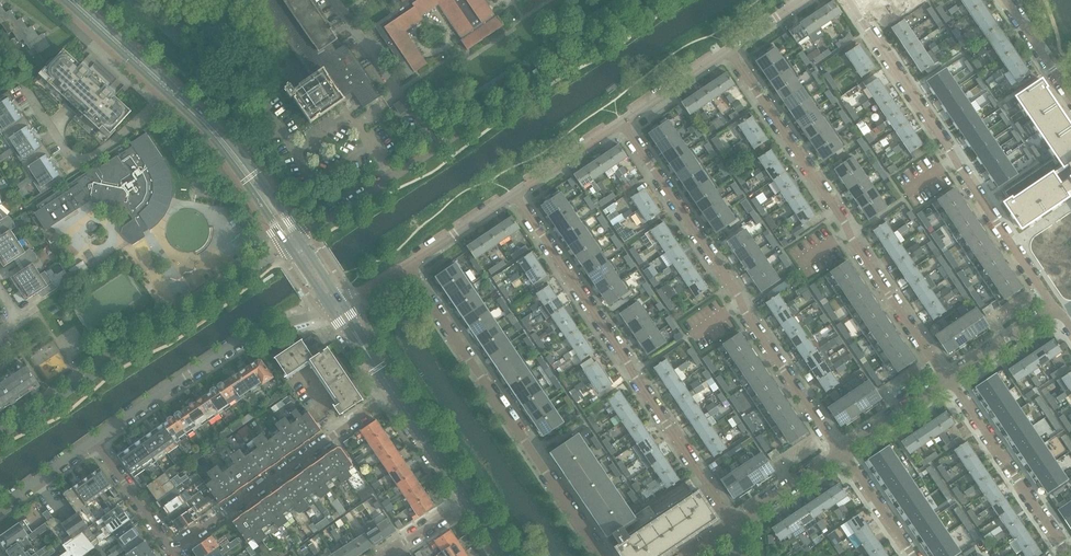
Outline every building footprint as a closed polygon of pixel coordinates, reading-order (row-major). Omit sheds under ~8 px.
[(299,86),(300,87),(294,91),(290,85),(284,89),(291,98),(294,96),(295,98),(294,99),(311,123),(318,118),(317,117),(319,115),(320,116),(333,107),(336,106),(344,100),(343,98),(348,94),(353,91),(363,107),(364,108),(377,99),(382,95),(346,44),(339,49),(336,51),(331,44),(338,39),(334,34),(330,29),(332,28),(328,22),(327,23),(311,0),(253,0),(256,4),(283,43),(283,44),(283,45),(287,42),(311,77),(299,86)] [(394,3),(398,9),(374,25),(400,64),(398,66),(406,78),(428,64),(427,63),(427,64),(405,31),(423,19),(421,16),(438,4),(460,37),(460,38),(461,37),(463,40),(461,41),(467,50),(503,25),(497,17),(496,18),(494,15),(495,14),(494,14),(484,0),(399,0),(394,3)] [(905,10),(920,0),(899,0),(905,10)] [(962,1),(970,13),(983,4),(981,0),(964,0),(962,1)] [(834,1),(822,8),(831,21),(842,13),(834,1)] [(983,4),(970,13),(977,25),(991,15),(983,4)] [(936,8),(941,16),(945,13),(940,5),(936,8)] [(956,5),(948,11),(951,15),(959,10),(956,5)] [(927,10),(932,17),(936,14),(931,7),(927,10)] [(822,8),(811,16),(820,28),(831,21),(822,8)] [(0,17),(0,24),(1,23),(5,29),(17,21),(10,10),(6,13),(0,17)] [(945,13),(941,16),(946,23),(950,20),(945,13)] [(936,14),(932,17),(937,25),(941,22),(936,14)] [(991,15),(977,25),(985,36),(999,27),(991,15)] [(811,16),(800,23),(808,36),(820,28),(811,16)] [(17,21),(5,29),(8,34),(12,31),(16,37),(28,29),(21,18),(17,21)] [(904,19),(891,28),(899,39),(911,31),(904,19)] [(800,23),(789,31),(797,43),(808,36),(800,23)] [(32,26),(28,29),(16,37),(19,42),(23,39),(27,45),(39,36),(32,26)] [(999,27),(985,36),(993,48),(1007,39),(999,27)] [(956,29),(952,31),(957,39),(961,36),(956,29)] [(911,31),(899,39),(906,50),(919,42),(911,31)] [(39,36),(27,45),(30,50),(34,47),(38,53),(50,45),(43,34),(39,36)] [(786,34),(782,37),(786,43),(791,40),(786,34)] [(850,34),(843,39),(846,43),(853,38),(850,34)] [(961,36),(957,39),(962,46),(966,44),(961,36)] [(951,37),(947,40),(952,47),(956,44),(951,37)] [(843,39),(836,44),(839,48),(846,43),(843,39)] [(1007,39),(993,48),(1001,59),(1015,50),(1007,39)] [(919,42),(906,50),(914,61),(926,53),(919,42)] [(859,44),(845,54),(853,66),(867,56),(859,44)] [(763,72),(786,57),(785,56),(782,58),(773,45),(766,50),(768,53),(757,61),(764,70),(762,71),(763,72)] [(985,48),(977,53),(979,57),(987,52),(985,48)] [(77,70),(81,65),(80,64),(64,49),(48,67),(46,66),(32,82),(61,108),(68,101),(80,111),(73,119),(101,145),(106,142),(116,130),(115,129),(131,111),(115,96),(114,95),(110,100),(108,98),(112,93),(107,88),(102,93),(100,91),(104,86),(91,75),(91,74),(87,79),(84,77),(89,72),(84,67),(79,72),(77,70)] [(828,49),(821,54),(824,58),(831,53),(828,49)] [(1015,50),(1001,59),(1009,71),(1022,62),(1015,50)] [(798,54),(802,60),(806,57),(802,51),(798,54)] [(926,53),(914,61),(921,73),(934,64),(926,53)] [(821,54),(814,60),(816,64),(824,58),(821,54)] [(867,56),(853,66),(861,77),(875,68),(867,56)] [(771,81),(792,66),(786,57),(763,72),(764,73),(765,72),(771,81)] [(810,63),(806,57),(802,60),(806,66),(810,63)] [(977,60),(973,62),(977,70),(982,67),(977,60)] [(1022,62),(1009,71),(1017,83),(1030,74),(1022,62)] [(776,91),(799,76),(792,66),(771,81),(777,90),(776,91)] [(946,68),(927,81),(933,90),(953,78),(946,68)] [(819,77),(815,71),(811,74),(815,79),(819,77)] [(1000,71),(992,76),(995,80),(1003,75),(1000,71)] [(726,72),(715,80),(724,92),(735,85),(726,72)] [(824,75),(829,82),(833,80),(828,72),(824,75)] [(1003,75),(995,80),(998,84),(1005,79),(1003,75)] [(796,79),(799,77),(799,76),(776,91),(777,92),(778,91),(784,101),(806,86),(805,85),(802,88),(796,79)] [(823,83),(819,77),(815,79),(819,86),(823,83)] [(866,86),(865,86),(873,97),(885,89),(878,78),(866,86)] [(953,78),(933,90),(939,99),(958,86),(953,78)] [(715,80),(704,87),(712,100),(724,92),(715,80)] [(833,80),(829,82),(834,90),(838,87),(833,80)] [(1009,188),(1031,221),(1070,195),(1070,124),(1041,80),(1016,97),(1056,156),(1009,188)] [(789,111),(812,96),(806,86),(784,101),(790,110),(789,110),(789,111)] [(958,86),(939,99),(945,108),(964,95),(958,86)] [(704,87),(693,95),(701,107),(712,100),(704,87)] [(885,89),(873,97),(880,109),(893,100),(885,89)] [(829,90),(825,93),(828,99),(833,96),(829,90)] [(0,97),(0,118),(15,108),(12,102),(14,100),(14,99),(9,91),(0,97)] [(411,95),(395,105),(400,114),(416,103),(411,95)] [(693,95),(682,102),(690,115),(701,107),(693,95)] [(964,95),(945,108),(951,117),(970,104),(964,95)] [(797,120),(819,106),(812,96),(789,111),(790,112),(791,111),(797,120)] [(837,102),(833,96),(828,99),(832,105),(837,102)] [(738,100),(732,104),(736,111),(738,113),(744,109),(738,100)] [(893,100),(880,109),(888,120),(900,111),(893,100)] [(844,106),(849,113),(854,110),(849,103),(844,106)] [(970,104),(951,117),(957,125),(976,112),(970,104)] [(683,112),(679,106),(675,109),(679,115),(683,112)] [(803,131),(825,115),(822,117),(816,109),(819,106),(797,120),(803,129),(802,130),(803,131)] [(0,118),(0,131),(3,136),(28,120),(23,112),(22,112),(19,113),(15,108),(0,118)] [(842,110),(838,113),(842,119),(846,116),(842,110)] [(854,110),(849,113),(854,121),(859,118),(854,110)] [(729,116),(732,120),(739,115),(738,113),(736,111),(729,116)] [(900,111),(888,120),(895,131),(908,123),(900,111)] [(976,112),(957,125),(963,134),(982,121),(976,112)] [(832,125),(825,115),(803,131),(804,131),(810,140),(832,125)] [(752,116),(738,126),(734,129),(742,141),(746,137),(760,128),(752,116)] [(850,122),(846,116),(842,119),(846,125),(850,122)] [(650,133),(656,143),(655,143),(656,144),(675,131),(666,117),(659,122),(661,126),(650,133)] [(33,128),(28,120),(3,136),(11,148),(5,152),(8,157),(14,152),(13,150),(34,136),(31,131),(33,128)] [(714,126),(717,130),(724,125),(721,121),(714,126)] [(982,121),(963,134),(968,143),(988,130),(982,121)] [(691,126),(695,132),(699,129),(695,123),(691,126)] [(908,123),(895,131),(903,142),(915,134),(908,123)] [(839,135),(832,125),(810,140),(817,149),(815,150),(816,150),(839,135)] [(859,128),(864,136),(868,133),(863,126),(859,128)] [(760,128),(746,137),(754,149),(768,140),(760,128)] [(699,129),(695,132),(699,138),(703,135),(699,129)] [(988,130),(968,143),(974,152),(994,139),(988,130)] [(675,131),(656,144),(656,145),(657,144),(663,153),(682,141),(675,131)] [(130,143),(132,146),(118,156),(117,156),(98,168),(97,166),(70,183),(36,206),(39,210),(35,213),(34,213),(46,231),(46,230),(59,221),(60,222),(60,221),(59,220),(72,211),(71,210),(75,208),(77,210),(77,209),(90,201),(91,201),(90,200),(91,199),(94,203),(120,209),(124,206),(130,216),(133,214),(136,217),(135,218),(123,227),(121,233),(133,245),(145,237),(142,231),(148,227),(149,230),(157,223),(164,216),(168,207),(171,197),(172,187),(171,178),(169,168),(164,159),(146,133),(130,143)] [(869,133),(865,136),(870,143),(874,141),(869,133)] [(915,134),(903,142),(914,158),(922,153),(919,148),(923,145),(915,134)] [(845,145),(839,135),(816,150),(816,151),(818,150),(824,160),(835,152),(837,156),(845,151),(842,148),(845,145)] [(34,136),(13,150),(14,152),(22,165),(47,148),(42,140),(41,141),(38,141),(34,136)] [(865,144),(861,138),(857,141),(861,147),(865,144)] [(994,139),(974,152),(980,160),(999,147),(994,139)] [(670,162),(668,163),(669,164),(688,151),(688,150),(682,141),(663,153),(670,162)] [(740,141),(733,147),(735,150),(743,145),(740,141)] [(704,146),(708,152),(712,149),(708,143),(704,146)] [(722,143),(716,147),(721,154),(727,150),(722,143)] [(869,150),(865,144),(861,147),(865,152),(869,150)] [(619,145),(608,152),(616,165),(627,157),(619,145)] [(999,147),(980,160),(986,169),(1005,156),(999,147)] [(53,165),(50,159),(52,157),(52,156),(47,148),(22,165),(30,177),(24,181),(27,185),(33,181),(32,179),(53,165)] [(688,151),(669,164),(669,165),(671,164),(677,173),(698,158),(691,148),(688,150),(688,151)] [(712,149),(708,152),(712,158),(716,155),(712,149)] [(771,150),(758,158),(765,169),(778,161),(771,150)] [(608,152),(596,160),(605,172),(616,165),(608,152)] [(1005,156),(986,169),(992,178),(1011,165),(1005,156)] [(842,180),(860,168),(853,157),(835,169),(842,180)] [(683,182),(682,183),(705,168),(698,158),(677,173),(683,182)] [(596,160),(585,167),(594,180),(605,172),(596,160)] [(778,161),(765,169),(773,181),(786,172),(778,161)] [(881,168),(877,162),(873,164),(877,170),(881,168)] [(717,165),(721,171),(725,169),(721,163),(717,165)] [(887,169),(890,173),(897,169),(894,164),(887,169)] [(53,165),(32,179),(33,181),(41,193),(66,177),(60,169),(57,170),(53,165)] [(1011,165),(992,178),(998,187),(1017,174),(1011,165)] [(585,167),(574,175),(582,187),(594,180),(585,167)] [(705,168),(682,183),(683,184),(684,183),(690,192),(711,178),(705,168)] [(848,190),(866,177),(860,168),(842,180),(848,190)] [(885,173),(881,168),(877,170),(881,176),(885,173)] [(729,174),(725,169),(721,171),(725,177),(729,174)] [(786,172),(773,181),(781,192),(793,183),(786,172)] [(736,178),(741,186),(746,183),(741,175),(736,178)] [(571,177),(567,180),(572,187),(576,184),(571,177)] [(873,187),(866,177),(848,190),(855,199),(873,187)] [(635,178),(628,183),(631,187),(638,182),(635,178)] [(696,201),(695,202),(695,203),(715,190),(715,191),(719,188),(711,178),(690,192),(696,201)] [(17,185),(20,190),(27,185),(24,181),(17,185)] [(894,187),(890,181),(886,184),(890,190),(894,187)] [(734,191),(738,188),(734,182),(730,185),(734,191)] [(628,183),(622,187),(625,191),(631,187),(628,183)] [(746,183),(741,186),(746,193),(751,190),(746,183)] [(793,183),(781,192),(788,203),(801,195),(793,183)] [(880,197),(873,187),(855,199),(861,209),(880,197)] [(898,193),(894,187),(890,190),(894,196),(898,193)] [(742,194),(738,188),(734,191),(738,197),(742,194)] [(645,189),(631,198),(639,210),(653,200),(645,189)] [(945,224),(968,208),(954,189),(931,204),(945,224)] [(543,205),(549,215),(548,216),(549,216),(571,201),(571,200),(567,203),(559,190),(551,195),(554,198),(543,205)] [(715,190),(695,203),(696,204),(697,203),(703,212),(721,200),(715,191),(715,190)] [(613,193),(606,198),(608,202),(616,197),(613,193)] [(801,195),(788,203),(796,214),(808,206),(801,195)] [(588,196),(584,199),(588,204),(592,202),(588,196)] [(751,200),(756,208),(760,205),(755,197),(751,200)] [(887,207),(880,197),(861,209),(868,220),(887,207)] [(606,198),(598,203),(601,207),(608,202),(606,198)] [(653,200),(639,210),(634,213),(642,225),(661,212),(653,200)] [(703,212),(709,221),(708,222),(709,223),(728,209),(727,209),(721,200),(703,212)] [(571,201),(549,216),(549,217),(550,216),(556,225),(578,211),(571,201)] [(592,202),(588,204),(592,210),(596,208),(592,202)] [(760,205),(756,208),(761,215),(765,212),(760,205)] [(808,206),(796,214),(803,225),(816,217),(808,206)] [(731,207),(727,209),(728,209),(709,223),(710,223),(717,232),(728,225),(730,228),(741,221),(731,207)] [(981,228),(968,208),(945,224),(958,244),(981,228)] [(630,210),(623,215),(625,219),(633,214),(630,210)] [(749,213),(753,219),(757,216),(753,210),(749,213)] [(556,225),(562,234),(561,235),(562,236),(584,221),(584,220),(581,222),(575,214),(578,212),(578,211),(556,225)] [(911,211),(907,214),(912,221),(916,218),(911,211)] [(13,220),(8,216),(8,215),(3,218),(0,214),(0,229),(13,220)] [(601,215),(597,218),(601,224),(605,221),(601,215)] [(769,215),(764,219),(768,225),(773,221),(769,215)] [(512,216),(501,224),(509,236),(520,229),(512,216)] [(761,222),(757,216),(753,219),(757,225),(761,222)] [(2,235),(0,236),(0,253),(18,241),(11,230),(16,227),(15,227),(13,220),(0,229),(0,232),(2,235)] [(584,221),(562,236),(562,237),(563,236),(569,245),(591,230),(584,221)] [(609,227),(605,221),(601,224),(605,230),(609,227)] [(663,222),(651,230),(658,242),(671,233),(663,222)] [(878,226),(879,227),(873,231),(881,242),(893,233),(886,222),(880,226),(880,225),(878,226)] [(619,223),(613,227),(621,237),(626,233),(619,223)] [(501,224),(489,231),(498,244),(509,236),(501,224)] [(906,225),(898,230),(901,235),(909,229),(906,225)] [(994,248),(981,228),(958,244),(972,263),(994,248)] [(745,229),(727,242),(734,252),(752,239),(745,229)] [(569,245),(576,254),(574,255),(575,256),(598,240),(591,230),(569,245)] [(489,231),(478,239),(487,251),(498,244),(489,231)] [(671,233),(658,242),(666,253),(678,244),(671,233)] [(893,233),(881,242),(888,253),(901,245),(893,233)] [(769,243),(773,240),(769,234),(765,237),(769,243)] [(610,238),(614,244),(618,241),(614,235),(610,238)] [(478,239),(467,246),(475,259),(487,251),(478,239)] [(734,252),(741,262),(759,250),(752,239),(734,252)] [(598,240),(575,256),(576,256),(577,256),(583,265),(604,250),(598,240)] [(777,246),(773,240),(769,243),(773,249),(777,246)] [(0,253),(0,261),(4,267),(17,258),(21,263),(35,254),(30,249),(25,252),(18,241),(0,253)] [(618,241),(614,244),(618,249),(622,247),(618,241)] [(931,241),(927,244),(932,251),(936,249),(931,241)] [(918,243),(910,248),(913,253),(921,247),(918,243)] [(678,244),(666,253),(673,264),(686,256),(678,244)] [(526,245),(518,250),(521,255),(528,250),(526,245)] [(901,245),(888,253),(896,264),(908,256),(901,245)] [(629,250),(634,258),(639,255),(634,247),(629,250)] [(921,247),(913,253),(916,257),(923,252),(921,247)] [(985,283),(1008,268),(994,248),(972,263),(985,283)] [(518,250),(511,255),(513,260),(521,255),(518,250)] [(601,253),(605,251),(604,250),(583,265),(589,274),(588,274),(588,275),(611,260),(610,259),(607,261),(601,253)] [(741,262),(748,272),(766,260),(759,250),(741,262)] [(532,252),(518,261),(526,273),(540,264),(532,252)] [(24,269),(11,278),(18,289),(40,275),(33,264),(38,261),(38,260),(35,254),(21,263),(24,269)] [(623,257),(627,263),(632,260),(628,254),(623,257)] [(783,262),(787,259),(783,254),(779,256),(783,262)] [(639,255),(634,258),(639,265),(644,262),(639,255)] [(936,258),(941,266),(946,263),(941,255),(936,258)] [(686,256),(673,264),(681,275),(693,267),(686,256)] [(908,256),(896,264),(903,275),(916,267),(908,256)] [(474,258),(470,261),(474,267),(478,264),(474,258)] [(791,265),(787,259),(783,262),(787,268),(791,265)] [(503,260),(496,265),(499,270),(506,265),(503,260)] [(611,260),(588,275),(589,276),(590,275),(596,285),(618,270),(611,260)] [(632,260),(627,263),(631,269),(636,266),(632,260)] [(748,272),(754,282),(773,270),(766,260),(748,272)] [(83,261),(68,270),(74,279),(89,270),(83,261)] [(453,261),(445,266),(447,270),(437,276),(443,286),(442,287),(443,288),(462,275),(461,274),(453,261)] [(847,261),(824,276),(838,296),(860,281),(847,261)] [(946,263),(941,266),(947,273),(951,270),(946,263)] [(478,264),(474,267),(478,272),(482,270),(478,264)] [(540,264),(526,273),(534,285),(548,276),(540,264)] [(496,265),(488,270),(491,275),(499,270),(496,265)] [(693,267),(681,275),(688,286),(701,278),(693,267)] [(916,267),(903,275),(911,286),(923,278),(916,267)] [(648,268),(643,271),(649,280),(654,277),(648,268)] [(1021,288),(1008,268),(985,283),(998,303),(1021,288)] [(618,270),(596,285),(602,293),(601,294),(601,295),(624,279),(620,281),(615,273),(618,270)] [(773,270),(754,282),(761,292),(779,280),(773,270)] [(462,275),(443,288),(444,288),(450,297),(472,282),(465,272),(461,274),(462,275)] [(518,273),(510,278),(512,282),(520,277),(518,273)] [(40,275),(18,289),(26,301),(39,292),(43,297),(58,288),(58,287),(49,279),(45,282),(40,275)] [(487,277),(483,280),(487,286),(491,283),(487,277)] [(654,277),(649,280),(654,287),(659,285),(654,277)] [(701,278),(688,286),(696,298),(708,289),(701,278)] [(923,278),(911,286),(918,298),(931,289),(923,278)] [(951,281),(956,288),(961,285),(956,278),(951,281)] [(624,279),(601,295),(602,296),(603,295),(610,304),(621,297),(623,300),(633,293),(624,279)] [(496,282),(501,290),(505,287),(500,280),(496,282)] [(786,281),(775,289),(778,294),(790,287),(786,281)] [(860,281),(838,296),(851,316),(874,301),(860,281)] [(472,282),(450,297),(457,306),(455,306),(456,307),(475,294),(476,295),(479,293),(472,282)] [(642,285),(646,291),(650,288),(646,282),(642,285)] [(536,294),(544,305),(556,296),(549,285),(536,294)] [(961,285),(956,288),(961,295),(966,293),(961,285)] [(505,287),(501,290),(506,297),(510,294),(505,287)] [(650,288),(646,291),(650,297),(654,294),(650,288)] [(661,288),(657,291),(664,302),(669,300),(661,288)] [(948,288),(940,293),(943,297),(951,292),(948,288)] [(931,289),(918,298),(926,309),(938,300),(943,297),(940,293),(935,296),(931,289)] [(808,291),(802,295),(806,300),(812,296),(808,291)] [(951,292),(943,297),(946,301),(953,296),(951,292)] [(475,294),(456,307),(456,308),(458,307),(464,316),(482,304),(476,295),(475,294)] [(771,299),(766,303),(771,310),(773,314),(786,305),(778,294),(773,298),(773,297),(771,298),(771,299)] [(533,312),(536,316),(542,312),(546,319),(551,316),(564,308),(556,296),(544,305),(539,308),(533,312)] [(501,297),(496,300),(500,306),(505,303),(501,297)] [(940,315),(951,308),(946,301),(943,297),(938,300),(926,309),(933,320),(939,316),(939,317),(941,316),(940,315)] [(669,300),(665,303),(670,310),(674,307),(669,300)] [(786,305),(773,314),(774,314),(781,325),(793,317),(794,317),(801,312),(793,301),(786,305)] [(874,301),(851,316),(864,336),(887,320),(874,301)] [(638,302),(620,314),(627,324),(645,312),(638,302)] [(660,302),(656,305),(660,311),(664,308),(660,302)] [(815,302),(811,304),(815,311),(820,308),(815,302)] [(505,303),(500,306),(504,312),(509,309),(505,303)] [(482,304),(464,316),(470,325),(469,326),(469,327),(489,314),(482,304)] [(537,304),(530,308),(533,312),(539,308),(537,304)] [(986,316),(995,310),(990,304),(982,310),(986,316)] [(968,313),(963,305),(960,307),(965,315),(968,313)] [(965,315),(960,307),(957,309),(962,317),(965,315)] [(564,308),(551,316),(559,327),(571,319),(564,308)] [(988,326),(976,308),(968,313),(965,315),(978,333),(988,326)] [(627,324),(634,334),(652,322),(645,312),(627,324)] [(489,314),(469,327),(470,328),(471,327),(477,336),(495,324),(489,314)] [(824,314),(819,316),(824,324),(829,321),(824,314)] [(811,315),(803,321),(806,325),(813,319),(811,315)] [(978,333),(965,315),(962,317),(956,322),(968,340),(978,333)] [(665,319),(669,325),(673,322),(669,316),(665,319)] [(793,317),(781,325),(789,336),(801,328),(806,325),(803,321),(798,324),(794,317),(793,317)] [(949,326),(943,318),(940,320),(946,328),(949,326)] [(571,319),(559,327),(566,338),(579,330),(571,319)] [(864,336),(878,356),(901,340),(887,320),(864,336)] [(946,328),(940,320),(937,322),(943,330),(946,328)] [(518,322),(514,325),(518,331),(522,328),(518,322)] [(652,322),(634,334),(641,344),(659,332),(652,322)] [(673,322),(669,325),(673,331),(677,328),(673,322)] [(968,340),(956,322),(949,326),(946,328),(958,347),(968,340)] [(529,323),(524,326),(528,331),(533,328),(529,323)] [(477,336),(483,345),(482,346),(502,333),(501,332),(495,324),(477,336)] [(550,325),(545,329),(548,334),(554,330),(550,325)] [(801,328),(789,336),(796,347),(809,339),(813,336),(806,325),(801,328)] [(958,347),(946,328),(943,330),(935,335),(948,354),(958,347)] [(504,330),(501,332),(502,333),(482,346),(483,347),(484,346),(490,356),(508,343),(509,344),(512,342),(504,330)] [(579,330),(566,338),(574,349),(586,341),(579,330)] [(826,338),(818,343),(821,347),(821,346),(828,342),(834,338),(834,339),(839,336),(835,331),(826,338)] [(531,335),(536,342),(540,340),(535,332),(531,335)] [(666,342),(659,332),(641,344),(647,354),(666,342)] [(680,332),(673,337),(676,341),(683,337),(680,332)] [(753,353),(746,343),(740,333),(717,348),(730,368),(753,353)] [(339,403),(334,407),(340,415),(342,413),(342,414),(344,413),(344,412),(363,399),(327,347),(325,348),(317,336),(309,341),(307,339),(303,341),(302,339),(274,358),(274,359),(275,358),(287,376),(310,361),(339,403)] [(523,339),(527,345),(531,342),(527,336),(523,339)] [(809,339),(796,347),(803,358),(816,350),(821,347),(818,343),(813,336),(809,339)] [(839,336),(834,339),(839,346),(843,343),(839,336)] [(1058,346),(1059,346),(1058,344),(1057,345),(1053,339),(1042,347),(1051,359),(1062,352),(1058,346)] [(545,347),(540,340),(536,342),(541,350),(545,347)] [(878,356),(891,375),(914,360),(901,340),(878,356)] [(586,341),(574,349),(581,361),(594,352),(586,341)] [(531,342),(527,345),(531,351),(535,348),(531,342)] [(508,343),(490,356),(496,365),(495,365),(496,366),(515,353),(515,352),(509,344),(508,343)] [(816,350),(803,358),(811,370),(824,361),(828,358),(829,358),(821,346),(821,347),(816,350)] [(1042,347),(1031,354),(1039,367),(1051,359),(1042,347)] [(687,351),(692,358),(696,355),(691,348),(687,351)] [(515,353),(496,366),(496,367),(498,366),(504,375),(525,361),(518,350),(515,352),(515,353)] [(767,373),(760,363),(753,353),(730,368),(744,388),(767,373)] [(841,359),(844,363),(852,357),(850,353),(841,359)] [(550,354),(546,357),(551,365),(555,362),(550,354)] [(1031,354),(1020,362),(1028,374),(1039,367),(1031,354)] [(701,363),(696,355),(692,358),(697,366),(701,363)] [(540,356),(536,359),(540,365),(544,362),(540,356)] [(824,361),(811,370),(819,381),(831,372),(836,369),(833,365),(828,358),(824,361)] [(659,364),(654,368),(661,379),(674,370),(666,359),(661,363),(660,362),(659,363),(659,364)] [(272,376),(272,373),(270,370),(268,369),(261,360),(258,360),(249,366),(263,385),(274,378),(272,376)] [(559,360),(551,365),(554,369),(562,364),(559,360)] [(841,360),(833,365),(836,369),(843,364),(841,360)] [(509,385),(509,386),(532,371),(525,361),(504,375),(510,384),(509,385)] [(597,361),(583,370),(591,382),(605,373),(597,361)] [(544,362),(540,365),(544,371),(548,368),(544,362)] [(686,362),(679,367),(681,371),(689,366),(686,362)] [(1012,375),(1013,377),(1013,376),(1017,382),(1028,374),(1020,362),(1009,369),(1012,375)] [(843,364),(836,369),(838,373),(846,368),(843,364)] [(1065,365),(1058,370),(1060,374),(1068,369),(1065,365)] [(239,372),(238,373),(252,392),(262,385),(263,385),(249,366),(244,368),(243,368),(240,370),(239,372)] [(30,392),(40,385),(28,367),(1,384),(14,402),(24,396),(22,393),(28,389),(30,392)] [(674,370),(661,379),(669,390),(681,382),(674,370)] [(706,370),(702,373),(707,380),(711,378),(706,370)] [(1058,370),(1050,375),(1053,379),(1060,374),(1058,370)] [(532,371),(509,386),(510,387),(511,386),(517,395),(538,380),(532,371)] [(834,388),(833,387),(839,384),(831,372),(819,381),(826,392),(831,388),(832,389),(834,388)] [(1067,375),(1061,378),(1069,389),(1070,388),(1070,372),(1068,373),(1066,374),(1067,375)] [(232,377),(227,380),(241,399),(252,392),(238,373),(237,374),(235,373),(232,375),(232,377)] [(605,373),(591,382),(599,394),(613,385),(605,373)] [(780,393),(773,383),(767,373),(744,388),(757,408),(780,393)] [(996,374),(975,387),(987,405),(1008,392),(996,374)] [(550,378),(554,384),(558,382),(554,376),(550,378)] [(1036,376),(1031,379),(1037,387),(1041,384),(1036,376)] [(856,377),(853,379),(870,406),(881,399),(868,380),(861,385),(856,377)] [(855,389),(848,394),(861,412),(870,406),(853,379),(850,381),(855,389)] [(218,387),(217,387),(230,406),(241,399),(227,380),(223,383),(221,382),(218,384),(217,386),(218,387)] [(523,404),(522,405),(542,392),(542,393),(545,391),(538,380),(517,395),(523,404)] [(699,380),(691,386),(694,390),(701,384),(699,380)] [(583,382),(575,387),(577,391),(585,386),(583,382)] [(681,382),(669,390),(676,401),(689,393),(681,382)] [(0,385),(0,408),(2,406),(4,409),(14,402),(1,384),(0,385)] [(701,384),(694,390),(696,394),(704,389),(701,384)] [(211,389),(210,391),(210,392),(206,395),(219,414),(230,406),(217,387),(216,388),(215,388),(213,387),(211,389)] [(1045,388),(1041,391),(1044,395),(1049,403),(1053,400),(1048,392),(1045,388)] [(836,390),(833,393),(851,419),(861,412),(848,394),(842,399),(836,390)] [(1033,390),(1025,395),(1028,399),(1036,394),(1033,390)] [(612,395),(607,399),(614,410),(627,402),(619,391),(614,394),(614,393),(612,395)] [(542,392),(522,405),(523,406),(524,405),(530,414),(548,402),(542,393),(542,392)] [(576,392),(571,395),(576,403),(581,400),(576,392)] [(1008,392),(987,405),(999,423),(1020,409),(1008,392)] [(1064,392),(1056,398),(1059,402),(1067,397),(1064,392)] [(275,393),(271,397),(272,398),(275,402),(281,398),(275,393)] [(689,393),(676,401),(684,412),(696,404),(689,393)] [(721,393),(717,395),(722,403),(726,400),(721,393)] [(793,412),(787,402),(780,393),(757,408),(771,428),(793,412)] [(830,395),(835,403),(828,408),(840,426),(851,419),(833,393),(830,395)] [(196,401),(195,402),(209,421),(219,414),(206,395),(202,398),(200,397),(197,399),(196,401)] [(563,398),(567,404),(571,401),(567,395),(563,398)] [(272,398),(261,405),(264,410),(275,402),(272,398)] [(1053,400),(1049,403),(1054,410),(1058,407),(1053,400)] [(571,401),(567,404),(571,410),(575,407),(571,401)] [(189,406),(184,409),(198,428),(209,421),(195,402),(194,403),(192,402),(189,404),(189,406)] [(536,423),(535,424),(536,425),(555,412),(548,402),(530,414),(536,423)] [(627,402),(614,410),(622,421),(634,413),(627,402)] [(714,403),(706,408),(709,412),(716,407),(714,403)] [(696,404),(684,412),(691,423),(704,415),(696,404)] [(716,407),(709,412),(711,416),(719,411),(716,407)] [(175,416),(174,416),(187,435),(198,428),(184,409),(180,412),(178,411),(175,413),(174,415),(175,416)] [(296,409),(291,413),(296,420),(297,420),(310,439),(315,436),(315,435),(321,431),(320,428),(321,426),(318,423),(316,423),(308,412),(302,417),(296,409)] [(1020,409),(999,423),(1007,434),(1011,440),(1032,426),(1020,409)] [(946,411),(935,419),(943,431),(954,424),(951,418),(952,418),(950,416),(950,417),(946,411)] [(251,412),(240,420),(244,425),(254,418),(254,417),(251,412)] [(555,412),(536,425),(536,426),(537,425),(544,435),(554,428),(556,431),(564,426),(555,412)] [(807,432),(800,422),(793,412),(771,428),(784,448),(807,432)] [(634,413),(622,421),(629,432),(642,424),(634,413)] [(587,418),(592,426),(596,423),(591,415),(587,418)] [(704,415),(691,423),(699,435),(711,426),(704,415)] [(732,418),(737,425),(741,423),(736,415),(732,418)] [(1059,417),(1064,425),(1068,422),(1063,415),(1059,417)] [(167,420),(167,421),(163,424),(176,443),(177,442),(187,435),(174,416),(173,417),(172,417),(170,416),(168,418),(167,420)] [(285,417),(280,421),(299,447),(304,444),(304,443),(310,439),(297,420),(296,420),(290,425),(285,417)] [(935,419),(924,426),(932,439),(943,431),(935,419)] [(240,420),(229,427),(233,433),(244,425),(240,420)] [(376,420),(356,434),(359,439),(364,435),(368,441),(383,431),(376,420)] [(278,429),(272,434),(287,455),(294,450),(294,451),(299,447),(280,421),(275,424),(278,429)] [(601,430),(596,423),(592,426),(597,433),(601,430)] [(741,423),(737,425),(742,433),(746,430),(741,423)] [(156,428),(152,432),(167,453),(179,445),(177,442),(176,443),(163,424),(162,424),(160,424),(157,426),(156,428)] [(642,424),(629,432),(637,444),(649,435),(642,424)] [(240,435),(250,428),(248,425),(240,430),(237,432),(240,436),(240,435)] [(711,426),(699,435),(706,446),(719,437),(711,426)] [(924,426),(912,434),(921,446),(932,439),(924,426)] [(1032,426),(1011,440),(1023,458),(1043,444),(1032,426)] [(229,427),(219,436),(222,440),(232,433),(233,433),(229,427)] [(551,453),(556,459),(574,486),(585,502),(592,513),(603,529),(618,551),(621,555),(661,555),(667,552),(668,552),(675,548),(674,547),(676,546),(677,546),(683,542),(683,541),(695,533),(695,534),(702,529),(703,527),(704,528),(711,523),(710,523),(717,518),(710,509),(705,500),(705,501),(697,489),(691,492),(656,516),(650,507),(649,506),(644,509),(589,428),(575,437),(554,451),(551,453)] [(145,434),(145,436),(141,439),(156,461),(167,453),(152,432),(151,432),(148,431),(145,434)] [(368,441),(375,452),(390,441),(383,431),(368,441)] [(287,455),(272,434),(266,438),(262,433),(257,437),(276,463),(281,460),(281,459),(287,455)] [(905,447),(904,447),(905,449),(906,448),(910,454),(921,446),(912,434),(901,441),(905,447)] [(649,435),(637,444),(644,455),(657,446),(649,435)] [(252,440),(255,444),(249,449),(265,471),(271,466),(271,467),(276,463),(257,437),(252,440)] [(719,437),(706,446),(714,457),(719,453),(720,454),(721,453),(721,452),(726,448),(719,437)] [(958,437),(950,442),(953,446),(961,441),(958,437)] [(133,442),(134,444),(129,447),(145,469),(153,481),(156,479),(148,467),(156,461),(141,439),(140,440),(139,438),(133,442)] [(602,441),(607,448),(611,445),(606,438),(602,441)] [(213,439),(208,443),(212,447),(217,444),(213,439)] [(348,439),(343,442),(348,449),(352,446),(348,439)] [(206,440),(204,442),(209,449),(212,447),(208,443),(206,440)] [(746,440),(740,444),(743,448),(749,444),(746,440)] [(225,441),(215,448),(218,452),(228,444),(225,441)] [(375,452),(382,463),(398,452),(390,441),(375,452)] [(950,442),(943,447),(946,451),(953,446),(950,442)] [(959,447),(954,450),(962,461),(974,453),(967,442),(961,445),(959,446),(959,447)] [(740,444),(734,448),(737,452),(743,448),(740,444)] [(1043,444),(1023,458),(1035,475),(1055,461),(1043,444)] [(611,445),(607,448),(612,455),(616,452),(611,445)] [(657,446),(644,455),(652,466),(664,458),(657,446)] [(889,446),(868,460),(869,461),(878,474),(880,477),(901,464),(889,446)] [(123,452),(118,455),(134,477),(145,469),(129,447),(129,448),(128,448),(126,447),(123,449),(123,451),(123,452)] [(328,453),(347,480),(352,476),(347,469),(353,465),(352,463),(352,461),(350,458),(348,457),(341,448),(337,447),(333,450),(328,453)] [(206,460),(217,453),(214,449),(203,456),(206,460)] [(249,449),(243,453),(240,449),(235,453),(254,479),(259,476),(258,476),(265,471),(249,449)] [(780,455),(776,449),(767,454),(772,461),(780,455)] [(198,459),(202,457),(198,451),(188,459),(192,464),(198,460),(198,459)] [(398,452),(382,463),(390,473),(405,463),(398,452)] [(935,452),(928,457),(931,461),(938,456),(935,452)] [(233,461),(227,466),(242,487),(249,482),(249,483),(254,479),(235,453),(230,456),(233,461)] [(324,457),(318,461),(331,480),(337,476),(342,483),(347,480),(328,453),(323,457),(324,457)] [(727,453),(721,457),(724,461),(730,457),(727,453)] [(761,453),(751,459),(763,478),(774,471),(761,453)] [(974,453),(962,461),(969,472),(982,464),(974,453)] [(361,455),(355,459),(358,464),(364,460),(361,455)] [(202,457),(198,459),(198,460),(204,468),(209,464),(206,460),(203,456),(202,457)] [(721,457),(715,461),(718,465),(724,461),(721,457)] [(928,457),(920,462),(923,466),(931,461),(928,457)] [(181,462),(177,458),(172,461),(176,466),(181,462)] [(664,458),(652,466),(659,477),(672,469),(664,458)] [(751,459),(741,466),(753,484),(763,478),(751,459)] [(364,460),(358,464),(361,468),(367,464),(364,460)] [(617,463),(622,470),(626,467),(621,460),(617,463)] [(312,465),(307,468),(326,495),(331,491),(326,484),(331,480),(318,461),(312,465)] [(1055,461),(1035,475),(1047,493),(1067,479),(1055,461)] [(390,473),(397,484),(412,474),(405,463),(390,473)] [(901,464),(880,477),(892,495),(912,481),(901,464)] [(941,464),(937,467),(942,475),(946,472),(941,464)] [(982,464),(969,472),(977,484),(989,475),(982,464)] [(236,492),(242,487),(227,466),(221,470),(217,465),(212,469),(231,495),(236,492)] [(741,466),(731,473),(743,491),(753,484),(741,466)] [(153,481),(147,486),(152,493),(178,475),(173,467),(156,479),(153,481)] [(626,467),(622,470),(627,477),(631,474),(626,467)] [(91,474),(104,493),(109,489),(114,497),(118,493),(100,468),(96,471),(96,470),(94,470),(91,472),(91,474)] [(302,472),(296,476),(310,495),(315,491),(321,499),(326,495),(307,468),(302,472)] [(207,473),(210,477),(204,482),(212,493),(215,498),(219,503),(226,499),(231,495),(212,469),(207,473)] [(675,484),(674,483),(679,480),(672,469),(659,477),(667,488),(672,485),(673,485),(675,484)] [(951,479),(946,472),(942,475),(947,482),(951,479)] [(731,473),(721,480),(733,498),(743,491),(731,473)] [(81,479),(82,481),(95,499),(100,496),(105,503),(106,502),(112,510),(112,511),(115,508),(108,498),(104,493),(91,474),(87,477),(86,476),(81,479)] [(178,475),(152,493),(157,500),(188,478),(186,474),(180,478),(178,475)] [(397,484),(404,495),(419,484),(412,474),(397,484)] [(989,475),(977,484),(984,495),(997,486),(989,475)] [(290,480),(286,483),(305,510),(310,507),(304,499),(310,495),(296,476),(291,480),(290,480)] [(369,480),(372,485),(379,481),(376,476),(369,480)] [(191,482),(188,478),(157,500),(163,507),(186,491),(184,487),(191,482)] [(648,490),(658,484),(655,480),(646,486),(648,490)] [(73,487),(89,509),(94,505),(97,509),(100,506),(95,499),(82,481),(78,484),(78,483),(76,483),(73,485),(73,487)] [(382,486),(379,481),(372,485),(376,490),(382,486)] [(912,481),(892,495),(904,512),(924,499),(912,481)] [(636,482),(632,485),(637,492),(641,489),(636,482)] [(281,487),(275,491),(289,510),(294,506),(299,514),(305,510),(286,483),(281,487)] [(828,491),(836,503),(847,496),(844,490),(843,488),(842,489),(839,483),(828,491)] [(419,484),(404,495),(411,506),(427,495),(419,484)] [(997,486),(984,495),(992,506),(1004,497),(997,486)] [(88,515),(90,518),(89,518),(93,524),(97,521),(89,509),(73,487),(69,490),(67,489),(64,491),(64,493),(64,494),(77,512),(82,508),(87,516),(88,515)] [(186,491),(163,507),(168,514),(193,497),(200,492),(197,487),(188,494),(186,491)] [(952,489),(957,497),(961,494),(956,487),(952,489)] [(972,487),(964,492),(967,496),(975,491),(972,487)] [(371,488),(360,496),(363,500),(374,492),(371,488)] [(283,514),(289,510),(275,491),(269,496),(269,495),(264,499),(283,525),(288,522),(283,514)] [(828,491),(817,498),(825,511),(836,503),(828,491)] [(193,497),(168,514),(173,522),(205,498),(200,492),(193,497)] [(205,498),(173,522),(180,532),(199,518),(195,512),(215,498),(212,493),(205,498)] [(966,502),(961,494),(957,497),(962,504),(966,502)] [(110,496),(108,498),(115,508),(120,506),(124,502),(119,495),(114,499),(110,496)] [(415,511),(410,515),(414,520),(434,506),(427,495),(411,506),(415,511)] [(1004,497),(992,506),(999,517),(1012,509),(1004,497)] [(381,503),(384,507),(391,503),(388,498),(381,503)] [(817,498),(805,506),(814,518),(825,511),(817,498)] [(260,502),(254,507),(267,525),(273,521),(278,529),(283,525),(264,499),(260,502)] [(924,499),(904,512),(916,530),(936,516),(924,499)] [(394,508),(391,503),(384,507),(388,512),(394,508)] [(1058,510),(1070,529),(1070,509),(1067,504),(1058,510)] [(839,508),(844,516),(849,513),(843,505),(839,508)] [(104,522),(96,527),(99,531),(101,530),(125,512),(120,506),(115,508),(112,511),(112,510),(101,518),(104,522)] [(805,506),(794,513),(802,526),(814,518),(805,506)] [(262,529),(267,525),(254,507),(248,511),(248,510),(243,514),(262,540),(267,537),(262,529)] [(839,508),(835,511),(840,518),(844,516),(839,508)] [(967,512),(972,519),(976,516),(971,509),(967,512)] [(1012,509),(999,517),(1007,528),(1019,520),(1012,509)] [(47,510),(42,513),(47,522),(53,518),(47,510)] [(333,520),(328,511),(324,514),(326,518),(330,523),(333,520)] [(88,528),(89,527),(78,512),(62,524),(60,521),(53,518),(47,522),(45,523),(49,528),(57,538),(60,542),(63,545),(81,532),(88,528)] [(101,530),(103,532),(96,537),(97,538),(99,542),(104,538),(130,520),(125,512),(101,530)] [(794,513),(783,521),(791,533),(802,526),(794,513)] [(243,514),(238,517),(239,517),(233,522),(246,541),(252,537),(257,544),(262,540),(243,514)] [(853,517),(852,518),(852,519),(847,522),(854,533),(867,525),(859,514),(854,517),(853,517)] [(936,516),(916,530),(927,547),(948,533),(936,516)] [(981,524),(976,516),(972,519),(977,527),(981,524)] [(326,518),(320,522),(324,527),(330,523),(326,518)] [(388,518),(377,525),(385,538),(396,531),(388,518)] [(1,545),(4,550),(6,550),(6,549),(7,550),(32,532),(24,520),(0,537),(0,541),(1,543),(1,542),(2,543),(1,545)] [(135,527),(130,520),(104,538),(107,541),(114,536),(117,539),(135,527)] [(399,520),(395,523),(399,529),(403,527),(399,520)] [(817,523),(822,531),(826,528),(821,520),(817,523)] [(1019,520),(1007,528),(1014,539),(1027,531),(1019,520)] [(775,534),(776,536),(777,535),(780,541),(791,533),(783,521),(772,528),(775,534)] [(7,550),(11,555),(40,555),(52,548),(60,542),(57,538),(46,546),(37,552),(30,542),(49,528),(45,523),(32,532),(7,550)] [(313,523),(309,526),(314,533),(318,530),(313,523)] [(331,532),(334,536),(338,534),(332,525),(324,530),(327,534),(331,532)] [(377,525),(366,532),(374,545),(385,538),(377,525)] [(867,525),(854,533),(862,544),(874,536),(867,525)] [(117,539),(119,543),(109,550),(111,554),(140,534),(135,527),(117,539)] [(999,527),(991,532),(994,536),(1002,531),(999,527)] [(88,528),(81,532),(87,539),(93,535),(88,528)] [(293,529),(288,532),(289,534),(297,545),(302,542),(293,529)] [(438,545),(442,551),(457,541),(450,530),(430,544),(433,549),(438,545)] [(1002,531),(994,536),(997,540),(1005,535),(1002,531)] [(1027,531),(1014,539),(1022,550),(1034,542),(1027,531)] [(90,551),(94,548),(93,546),(90,543),(87,539),(81,532),(63,545),(67,551),(60,555),(82,555),(90,551)] [(366,532),(355,539),(363,552),(374,545),(366,532)] [(815,532),(809,535),(812,541),(818,537),(815,532)] [(192,549),(197,555),(205,555),(217,547),(220,546),(228,540),(232,537),(229,533),(216,541),(212,536),(192,549)] [(927,547),(933,555),(953,555),(960,551),(948,533),(927,547)] [(140,534),(111,554),(108,555),(116,555),(124,550),(127,554),(145,541),(140,534)] [(829,539),(834,547),(839,544),(833,536),(829,539)] [(874,536),(862,544),(869,555),(882,547),(874,536)] [(205,555),(221,555),(240,543),(237,538),(230,543),(228,540),(220,546),(222,549),(219,551),(217,547),(205,555)] [(794,538),(790,541),(796,548),(800,546),(794,538)] [(343,547),(349,555),(357,555),(363,552),(355,539),(343,547)] [(124,555),(145,555),(152,551),(145,541),(127,554),(124,555)] [(442,551),(445,555),(458,555),(465,552),(457,541),(442,551)] [(1022,550),(1025,555),(1037,555),(1042,553),(1034,542),(1022,550)] [(97,543),(93,546),(94,548),(99,554),(101,552),(102,551),(97,543)] [(221,555),(228,555),(242,546),(240,543),(221,555)] [(269,543),(266,545),(273,555),(281,555),(275,547),(273,548),(269,543)] [(844,551),(839,544),(834,547),(839,554),(844,551)] [(247,549),(251,555),(252,555),(256,554),(250,546),(247,549)] [(332,554),(334,555),(349,555),(343,547),(332,554)] [(869,555),(870,555),(888,555),(882,547),(869,555)] [(55,552),(52,548),(40,555),(50,555),(55,552)]
